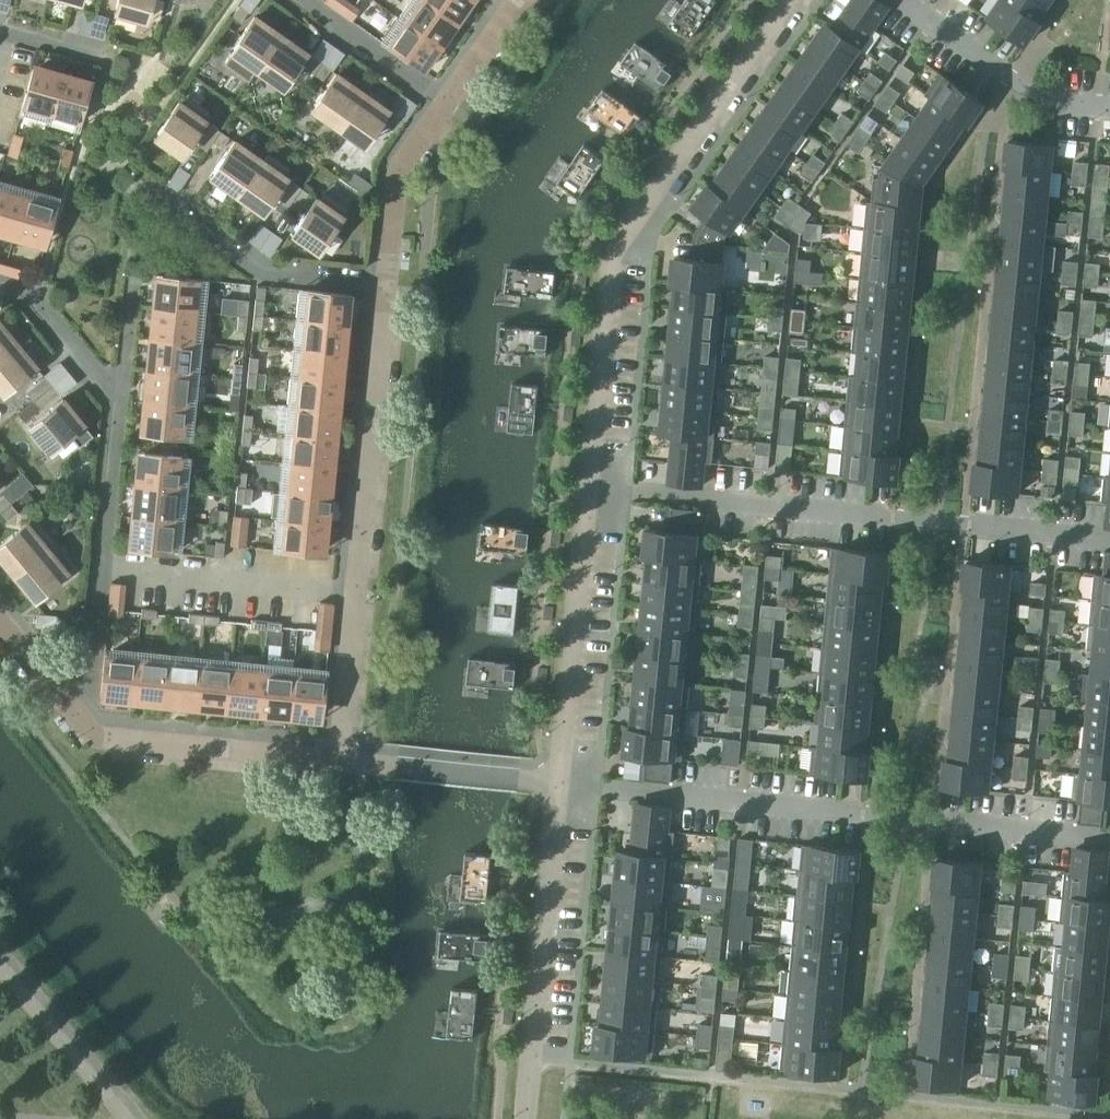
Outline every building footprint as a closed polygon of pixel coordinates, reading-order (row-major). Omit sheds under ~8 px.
[(138,20),(140,14),(148,16),(158,19),(164,0),(162,0),(117,0),(115,7),(117,8),(115,13),(138,20)] [(405,22),(440,47),(441,46),(436,42),(443,32),(448,36),(457,23),(424,0),(410,0),(399,15),(406,20),(405,22)] [(457,23),(457,22),(452,19),(459,9),(464,12),(473,0),(424,0),(457,23)] [(690,39),(717,0),(685,0),(668,24),(681,33),(690,39)] [(833,29),(858,47),(887,7),(878,0),(854,0),(833,29)] [(1007,0),(1001,0),(988,19),(1024,44),(1039,22),(1007,0)] [(1039,22),(1036,20),(1049,0),(1007,0),(1039,22)] [(359,10),(350,4),(343,15),(352,21),(359,10)] [(239,6),(232,16),(241,23),(248,12),(239,6)] [(255,70),(256,71),(281,35),(254,16),(233,47),(239,52),(236,57),(255,70)] [(440,47),(405,22),(403,23),(397,19),(383,39),(389,43),(387,46),(418,68),(426,56),(431,59),(440,47)] [(827,24),(812,45),(844,67),(858,47),(833,29),(827,24)] [(736,35),(729,30),(721,41),(729,46),(736,35)] [(281,35),(256,71),(276,85),(279,80),(286,85),(307,54),(281,35)] [(621,63),(660,90),(675,69),(636,42),(621,63)] [(812,45),(798,65),(830,88),(844,67),(812,45)] [(878,62),(890,69),(896,60),(885,52),(878,62)] [(305,68),(314,74),(322,64),(313,57),(305,68)] [(322,64),(314,74),(323,81),(330,70),(322,64)] [(798,65),(783,86),(815,108),(830,88),(798,65)] [(903,65),(896,74),(908,82),(914,72),(903,65)] [(49,114),(51,115),(63,73),(48,68),(46,74),(32,70),(22,107),(25,107),(23,115),(47,122),(49,114)] [(63,73),(51,115),(79,123),(90,87),(76,83),(78,77),(63,73)] [(871,73),(864,82),(875,90),(882,80),(871,73)] [(940,73),(925,94),(967,124),(982,103),(940,73)] [(337,128),(362,92),(336,74),(314,105),(321,109),(317,114),(337,128)] [(686,92),(690,94),(693,97),(701,86),(693,81),(686,92)] [(875,90),(864,82),(858,91),(869,99),(875,90)] [(889,85),(882,94),(893,102),(900,93),(889,85)] [(783,86),(769,106),(801,129),(815,108),(783,86)] [(588,110),(589,110),(627,137),(642,116),(603,88),(588,110)] [(391,108),(406,117),(417,100),(402,91),(391,108)] [(362,92),(337,128),(338,129),(338,128),(357,142),(361,137),(367,142),(389,111),(362,92)] [(893,102),(882,94),(875,104),(887,112),(893,102)] [(931,100),(918,119),(950,142),(964,122),(967,125),(967,124),(925,94),(924,95),(931,100)] [(179,102),(157,133),(164,138),(160,142),(180,156),(183,151),(184,152),(206,121),(202,118),(207,112),(186,97),(181,104),(179,102)] [(769,106),(755,126),(787,149),(801,129),(769,106)] [(842,113),(836,123),(847,131),(853,121),(842,113)] [(395,115),(387,126),(396,132),(404,122),(395,115)] [(918,119),(903,139),(936,162),(950,142),(918,119)] [(847,131),(836,123),(829,132),(840,140),(847,131)] [(206,151),(213,142),(220,131),(211,125),(198,145),(206,151)] [(755,126),(740,147),(772,169),(787,149),(755,126)] [(860,126),(854,135),(865,143),(871,134),(860,126)] [(667,133),(660,128),(653,139),(660,144),(667,133)] [(229,138),(220,131),(213,142),(222,148),(229,138)] [(14,134),(10,148),(19,151),(23,136),(14,134)] [(865,143),(854,135),(847,145),(858,152),(865,143)] [(1008,140),(1006,166),(1049,170),(1052,145),(1048,144),(1049,138),(1037,136),(1036,143),(1008,140)] [(903,139),(889,160),(919,181),(924,173),(927,175),(936,162),(903,139)] [(235,195),(236,196),(261,160),(234,141),(213,172),(219,177),(216,181),(235,195)] [(557,183),(578,198),(605,159),(584,144),(557,183)] [(59,162),(68,164),(72,150),(63,147),(59,162)] [(740,147),(726,167),(758,190),(772,169),(740,147)] [(261,160),(236,196),(256,209),(259,205),(266,209),(287,178),(283,176),(286,172),(288,169),(267,154),(265,157),(263,161),(261,160)] [(814,154),(807,164),(818,171),(825,162),(814,154)] [(867,201),(867,202),(921,208),(923,192),(918,192),(919,182),(919,181),(889,160),(883,169),(882,178),(873,177),(871,202),(867,201)] [(1074,161),(1073,173),(1087,174),(1088,163),(1074,161)] [(1096,163),(1095,175),(1108,176),(1109,165),(1096,163)] [(818,171),(807,164),(800,173),(812,181),(818,171)] [(1010,167),(1007,191),(1047,195),(1049,170),(1006,166),(1006,167),(1010,167)] [(709,185),(709,186),(744,210),(758,190),(726,167),(712,187),(709,185)] [(357,172),(350,181),(369,194),(373,183),(365,178),(357,172)] [(1087,174),(1073,173),(1072,184),(1086,186),(1087,174)] [(1108,176),(1095,175),(1093,186),(1107,188),(1108,176)] [(288,208),(294,199),(302,188),(293,182),(274,209),(283,215),(288,208)] [(699,236),(699,237),(707,243),(724,245),(725,237),(744,210),(709,186),(694,207),(711,219),(699,236)] [(302,188),(294,199),(288,208),(297,214),(311,195),(302,188)] [(13,238),(25,196),(0,189),(0,234),(13,238)] [(610,201),(616,205),(617,206),(625,195),(618,190),(610,201)] [(1007,191),(1005,216),(1044,220),(1047,195),(1007,191)] [(292,235),(311,248),(315,244),(321,248),(322,248),(331,254),(342,238),(333,232),(343,217),(340,215),(343,212),(345,209),(324,195),(322,197),(323,197),(320,201),(316,198),(294,229),(295,230),(292,235)] [(25,196),(13,238),(31,243),(33,237),(46,241),(56,205),(25,196)] [(789,198),(782,207),(793,215),(800,205),(789,198)] [(867,202),(864,227),(916,232),(917,223),(920,223),(921,208),(867,202)] [(800,205),(793,215),(804,222),(811,213),(800,205)] [(776,216),(787,224),(793,215),(782,207),(776,216)] [(1069,211),(1068,222),(1082,224),(1083,212),(1069,211)] [(1091,213),(1090,224),(1103,226),(1104,214),(1091,213)] [(793,215),(787,224),(797,232),(804,222),(793,215)] [(1005,216),(1002,241),(1042,245),(1044,220),(1005,216)] [(807,219),(804,233),(819,236),(822,222),(807,219)] [(262,221),(250,238),(272,252),(283,236),(262,221)] [(1082,224),(1068,222),(1067,234),(1081,235),(1082,224)] [(1103,226),(1090,224),(1088,236),(1102,237),(1103,226)] [(862,251),(862,252),(916,257),(918,242),(915,241),(916,232),(864,227),(864,228),(873,229),(870,252),(862,251)] [(764,249),(787,252),(788,242),(775,233),(764,249)] [(675,257),(672,283),(729,288),(720,287),(724,245),(707,243),(699,237),(697,259),(675,257)] [(1002,241),(1000,266),(1039,269),(1042,245),(1002,241)] [(862,252),(859,276),(911,282),(912,273),(915,273),(916,257),(862,252)] [(797,259),(796,270),(809,271),(811,260),(797,259)] [(1064,261),(1063,272),(1077,273),(1078,262),(1064,261)] [(1086,263),(1085,274),(1098,275),(1099,264),(1086,263)] [(6,265),(3,273),(18,277),(20,269),(6,265)] [(1000,266),(997,290),(1037,294),(1039,269),(1000,266)] [(505,293),(552,298),(555,273),(508,267),(505,293)] [(809,271),(796,270),(794,282),(808,283),(809,271)] [(1077,273),(1063,272),(1062,284),(1076,285),(1077,273)] [(586,275),(585,275),(578,274),(576,288),(585,288),(586,275)] [(1098,275),(1085,274),(1083,286),(1097,287),(1098,275)] [(154,289),(152,307),(196,312),(196,309),(204,310),(206,284),(199,284),(199,279),(161,276),(160,289),(154,289)] [(857,301),(911,307),(913,291),(910,291),(911,282),(859,276),(857,301)] [(673,292),(671,308),(726,313),(729,288),(672,283),(672,284),(677,284),(676,293),(673,292)] [(295,319),(304,320),(347,324),(349,309),(343,308),(344,294),(298,289),(295,319)] [(997,290),(995,315),(1034,319),(1037,294),(997,290)] [(256,299),(254,315),(263,316),(264,300),(256,299)] [(240,300),(238,316),(247,317),(249,301),(240,300)] [(857,301),(854,326),(906,331),(907,322),(910,322),(911,307),(857,301)] [(770,306),(769,318),(783,319),(784,308),(770,306)] [(149,338),(149,339),(193,343),(196,312),(152,307),(150,326),(156,326),(155,338),(149,338)] [(673,324),(672,333),(724,338),(726,313),(671,308),(670,324),(673,324)] [(792,308),(791,320),(804,321),(806,310),(792,308)] [(1059,310),(1058,321),(1072,323),(1073,312),(1059,310)] [(1081,312),(1080,324),(1093,325),(1095,314),(1081,312)] [(263,316),(254,315),(253,330),(261,331),(263,316)] [(995,315),(992,340),(1032,344),(1034,319),(995,315)] [(247,317),(238,316),(237,331),(246,332),(247,317)] [(783,319),(769,318),(768,329),(782,330),(783,319)] [(304,320),(301,348),(345,353),(345,352),(339,351),(340,339),(346,340),(347,324),(304,320)] [(804,321),(791,320),(790,331),(803,333),(804,321)] [(1072,323),(1058,321),(1057,333),(1071,334),(1072,323)] [(15,342),(0,323),(0,354),(15,342)] [(1093,325),(1080,324),(1078,335),(1092,336),(1093,325)] [(499,351),(546,355),(549,329),(501,325),(499,351)] [(852,351),(860,352),(907,356),(908,341),(906,340),(906,331),(854,326),(852,351)] [(571,345),(579,346),(581,333),(572,332),(571,345)] [(668,342),(666,357),(721,363),(724,338),(672,333),(671,342),(668,342)] [(146,369),(146,370),(189,374),(193,343),(149,339),(147,357),(153,358),(152,370),(146,369)] [(992,340),(990,365),(1029,369),(1032,344),(992,340)] [(0,354),(0,386),(2,384),(7,391),(36,367),(15,342),(0,354)] [(298,375),(298,377),(342,382),(342,381),(336,380),(337,368),(343,368),(345,353),(301,348),(301,351),(293,350),(290,375),(298,375)] [(849,375),(849,376),(901,381),(902,372),(905,372),(907,356),(860,352),(858,376),(849,375)] [(765,356),(764,367),(778,369),(779,357),(765,356)] [(250,357),(248,372),(257,373),(259,358),(250,357)] [(666,357),(665,373),(668,373),(667,382),(719,388),(721,363),(666,357)] [(787,358),(786,369),(799,371),(801,359),(787,358)] [(61,390),(76,381),(64,360),(49,369),(61,390)] [(1054,360),(1053,371),(1067,372),(1068,361),(1054,360)] [(1076,362),(1075,373),(1088,375),(1090,363),(1076,362)] [(234,363),(232,378),(241,379),(242,364),(234,363)] [(990,365),(987,390),(1027,393),(1029,369),(990,365)] [(778,369),(764,367),(763,379),(777,380),(778,369)] [(799,371),(786,369),(785,381),(798,382),(799,371)] [(143,400),(143,401),(186,406),(189,374),(146,370),(144,388),(150,389),(149,401),(143,400)] [(1067,372),(1053,371),(1052,382),(1066,384),(1067,372)] [(257,373),(248,372),(247,387),(256,388),(257,373)] [(1088,375),(1075,373),(1074,385),(1087,386),(1088,375)] [(849,376),(847,400),(902,406),(903,390),(901,390),(901,381),(849,376)] [(26,392),(33,401),(52,386),(45,377),(26,392)] [(295,404),(295,406),(339,410),(339,409),(333,409),(334,397),(340,397),(342,382),(298,377),(298,379),(290,379),(288,403),(295,404)] [(241,379),(232,378),(231,394),(239,395),(241,379)] [(663,392),(661,407),(716,412),(719,388),(667,382),(666,392),(663,392)] [(513,383),(507,431),(533,433),(538,386),(513,383)] [(52,386),(33,401),(18,413),(25,422),(40,409),(59,394),(52,386)] [(987,390),(985,414),(1024,418),(1027,393),(987,390)] [(30,428),(45,446),(49,442),(55,449),(62,457),(77,445),(70,436),(84,425),(62,399),(33,423),(34,424),(30,428)] [(900,422),(900,421),(902,406),(847,400),(844,425),(896,430),(897,421),(900,422)] [(186,406),(143,401),(141,420),(147,420),(145,434),(183,437),(186,406)] [(760,405),(759,417),(773,418),(774,407),(760,405)] [(293,433),(292,435),(336,439),(336,438),(330,437),(331,425),(337,426),(339,410),(295,406),(295,408),(287,407),(285,432),(293,433)] [(573,408),(565,407),(563,420),(571,421),(572,421),(573,408)] [(663,423),(662,432),(714,437),(716,412),(661,407),(660,423),(663,423)] [(782,408),(781,419),(795,420),(796,409),(782,408)] [(1049,409),(1048,421),(1062,422),(1063,411),(1049,409)] [(1071,411),(1070,423),(1084,424),(1085,413),(1071,411)] [(244,414),(243,430),(251,430),(253,415),(244,414)] [(985,414),(983,439),(1022,443),(1024,418),(985,414)] [(773,418),(759,417),(758,428),(772,430),(773,418)] [(795,420),(781,419),(780,430),(793,432),(795,420)] [(1062,422),(1048,421),(1047,432),(1061,433),(1062,422)] [(1084,424),(1070,423),(1069,434),(1082,436),(1084,424)] [(844,425),(842,450),(898,456),(899,455),(897,455),(898,440),(896,440),(896,430),(844,425)] [(251,430),(243,430),(241,445),(250,446),(251,430)] [(714,437),(662,432),(662,433),(674,434),(669,483),(700,486),(703,462),(711,463),(714,437)] [(292,435),(289,463),(333,468),(333,467),(327,466),(328,454),(334,455),(336,439),(292,435)] [(226,436),(225,452),(234,452),(235,437),(226,436)] [(976,463),(976,464),(1019,468),(1022,443),(983,439),(980,463),(976,463)] [(756,453),(769,454),(770,443),(757,441),(756,453)] [(777,455),(791,457),(792,445),(778,444),(777,455)] [(898,456),(842,450),(839,476),(896,481),(898,456)] [(234,452),(225,452),(223,467),(232,468),(234,452)] [(136,466),(135,485),(178,489),(181,457),(144,453),(142,467),(136,466)] [(1066,456),(1065,467),(1079,469),(1080,457),(1066,456)] [(1044,459),(1043,470),(1057,472),(1058,460),(1044,459)] [(289,463),(287,492),(330,496),(330,495),(324,495),(325,483),(331,483),(333,468),(289,463)] [(1019,468),(976,464),(974,489),(1017,493),(1019,468)] [(1079,469),(1065,467),(1064,479),(1078,480),(1079,469)] [(1057,472),(1043,470),(1042,482),(1056,483),(1057,472)] [(15,496),(34,483),(25,471),(6,484),(15,496)] [(238,472),(237,487),(246,488),(247,473),(238,472)] [(1104,476),(1101,502),(1109,503),(1108,527),(1109,527),(1109,477),(1104,476)] [(131,515),(131,516),(175,520),(178,489),(135,485),(133,503),(139,504),(138,516),(131,515)] [(1054,497),(1054,496),(1054,487),(1041,486),(1041,494),(1041,495),(1045,496),(1054,497)] [(1077,487),(1064,486),(1062,498),(1075,500),(1077,487)] [(246,488),(237,487),(235,502),(244,503),(246,488)] [(287,492),(284,521),(327,525),(327,524),(321,524),(323,511),(329,512),(330,496),(287,492)] [(0,512),(11,503),(4,495),(0,498),(0,511),(0,512)] [(11,503),(0,512),(7,520),(17,512),(11,503)] [(648,529),(645,555),(702,560),(693,559),(698,510),(671,507),(671,509),(672,509),(670,531),(648,529)] [(218,525),(226,526),(228,511),(219,510),(218,525)] [(175,520),(131,516),(130,535),(136,535),(134,549),(172,553),(172,550),(180,550),(182,525),(175,524),(175,520)] [(247,517),(234,516),(231,545),(244,547),(247,517)] [(13,575),(47,547),(46,546),(52,541),(36,521),(29,526),(26,523),(0,544),(0,550),(2,553),(0,555),(0,559),(13,575)] [(327,525),(284,521),(283,523),(276,522),(273,547),(281,547),(281,550),(318,554),(320,540),(326,541),(327,525)] [(479,548),(527,553),(530,528),(482,522),(479,548)] [(551,543),(560,544),(561,531),(552,530),(551,543)] [(216,542),(214,557),(223,558),(225,542),(216,542)] [(47,547),(13,575),(14,576),(29,594),(33,590),(39,597),(68,573),(47,547)] [(832,548),(829,573),(886,579),(889,553),(832,548)] [(1092,599),(1109,601),(1109,551),(1105,551),(1103,575),(1094,574),(1092,599)] [(648,571),(647,580),(699,585),(702,560),(645,555),(645,556),(647,556),(645,571),(648,571)] [(767,556),(766,567),(780,568),(781,557),(767,556)] [(966,561),(964,587),(1007,591),(1009,565),(966,561)] [(743,576),(757,578),(758,566),(744,565),(743,576)] [(780,568),(766,567),(765,578),(779,580),(780,568)] [(829,573),(827,598),(879,603),(880,594),(883,594),(884,580),(886,580),(886,579),(829,573)] [(643,589),(642,604),(697,610),(699,585),(647,580),(646,589),(643,589)] [(1032,582),(1031,594),(1045,595),(1046,583),(1032,582)] [(488,631),(514,633),(519,586),(493,583),(488,631)] [(968,588),(965,612),(1004,616),(1007,591),(964,587),(964,588),(968,588)] [(827,598),(824,623),(879,628),(881,613),(878,613),(879,603),(827,598)] [(1089,624),(1109,626),(1109,601),(1092,599),(1089,624)] [(318,615),(331,616),(332,605),(319,603),(318,615)] [(741,603),(739,614),(753,616),(754,604),(741,603)] [(643,620),(642,630),(694,635),(697,610),(642,604),(640,620),(643,620)] [(762,605),(761,617),(775,618),(776,607),(762,605)] [(122,607),(109,606),(108,617),(121,618),(122,607)] [(543,619),(551,620),(552,620),(553,607),(544,606),(543,619)] [(1030,607),(1028,618),(1042,620),(1043,608),(1030,607)] [(157,610),(142,609),(141,618),(156,619),(157,610)] [(1051,609),(1050,620),(1064,622),(1065,610),(1051,609)] [(965,612),(963,637),(1002,640),(1004,616),(965,612)] [(188,622),(203,624),(204,615),(189,614),(188,622)] [(753,616),(739,614),(738,626),(752,627),(753,616)] [(204,615),(203,624),(218,625),(219,617),(204,615)] [(317,626),(317,627),(330,629),(331,616),(318,615),(317,626)] [(775,618),(761,617),(760,628),(774,629),(775,618)] [(57,628),(70,630),(71,619),(58,618),(57,628)] [(1042,620),(1028,618),(1027,630),(1041,631),(1042,620)] [(251,629),(266,630),(267,621),(251,620),(251,629)] [(1064,622),(1050,620),(1049,632),(1063,633),(1064,622)] [(267,621),(266,630),(281,632),(282,623),(267,621)] [(826,647),(826,648),(874,653),(875,644),(878,644),(879,628),(824,623),(824,624),(837,625),(835,648),(826,647)] [(1095,651),(1095,650),(1109,651),(1109,626),(1089,624),(1087,650),(1095,651)] [(317,627),(317,630),(316,637),(315,650),(327,651),(328,651),(329,639),(330,629),(317,627)] [(638,639),(637,654),(692,660),(694,635),(642,630),(641,639),(638,639)] [(963,637),(960,661),(999,665),(1002,640),(963,637)] [(826,648),(824,673),(874,678),(876,663),(873,662),(874,653),(826,648)] [(1084,674),(1109,676),(1109,651),(1095,650),(1095,651),(1093,674),(1084,673),(1084,674)] [(736,653),(734,664),(748,665),(749,654),(736,653)] [(638,670),(637,679),(689,684),(681,683),(683,660),(692,661),(692,660),(637,654),(635,670),(638,670)] [(114,700),(132,702),(137,658),(104,655),(101,693),(114,694),(114,700)] [(757,655),(756,666),(770,667),(771,656),(757,655)] [(1025,656),(1023,668),(1037,669),(1038,658),(1025,656)] [(466,683),(514,688),(517,663),(469,657),(466,683)] [(145,703),(164,705),(168,662),(137,658),(132,702),(133,702),(134,696),(146,697),(145,703)] [(1046,659),(1045,670),(1059,671),(1060,660),(1046,659)] [(960,661),(958,686),(997,690),(999,665),(960,661)] [(176,706),(195,708),(199,665),(168,662),(164,705),(165,699),(177,700),(176,706)] [(748,665),(734,664),(733,675),(747,677),(748,665)] [(208,709),(226,711),(231,668),(199,665),(195,708),(196,708),(196,702),(208,703),(208,709)] [(753,691),(767,692),(770,667),(756,666),(753,691)] [(538,667),(537,680),(546,681),(547,668),(538,667)] [(239,713),(257,714),(262,671),(231,668),(226,711),(227,711),(228,705),(239,706),(239,713)] [(1037,669),(1023,668),(1022,679),(1036,681),(1037,669)] [(1059,671),(1045,670),(1044,681),(1058,683),(1059,671)] [(270,716),(289,718),(293,674),(262,671),(257,714),(258,714),(259,708),(271,710),(270,716)] [(824,673),(821,698),(869,702),(870,693),(873,694),(874,678),(824,673)] [(293,674),(289,718),(307,719),(308,713),(321,715),(325,677),(293,674)] [(1082,699),(1109,701),(1109,676),(1084,674),(1082,699)] [(633,688),(632,704),(687,709),(689,684),(637,679),(636,689),(633,688)] [(958,686),(955,711),(994,715),(997,690),(958,686)] [(821,698),(819,722),(870,727),(871,712),(868,712),(869,702),(821,698)] [(1088,724),(1109,726),(1109,701),(1082,699),(1082,700),(1090,700),(1088,724)] [(731,702),(730,714),(743,715),(744,704),(731,702)] [(628,728),(684,734),(687,709),(632,704),(630,719),(633,720),(632,728),(628,728)] [(752,704),(751,716),(765,717),(766,706),(752,704)] [(1020,706),(1018,717),(1032,719),(1033,707),(1020,706)] [(1041,708),(1040,719),(1054,721),(1055,709),(1041,708)] [(955,711),(953,736),(992,740),(994,715),(955,711)] [(743,715),(730,714),(728,725),(742,726),(743,715)] [(765,717),(751,716),(750,727),(764,728),(765,717)] [(1032,719),(1018,717),(1017,729),(1031,730),(1032,719)] [(1054,721),(1040,719),(1039,731),(1053,732),(1054,721)] [(816,746),(816,747),(869,752),(864,751),(865,743),(868,743),(870,727),(819,722),(819,723),(827,724),(825,747),(816,746)] [(1085,749),(1109,751),(1109,726),(1088,724),(1085,749)] [(684,734),(628,728),(625,754),(647,756),(645,779),(644,779),(644,780),(671,783),(673,759),(682,760),(684,734)] [(947,760),(946,760),(989,764),(992,740),(953,736),(950,760),(947,760)] [(749,740),(747,752),(761,753),(762,742),(749,740)] [(726,754),(739,755),(740,743),(727,741),(726,754)] [(1038,744),(1036,756),(1050,757),(1051,746),(1038,744)] [(869,752),(816,747),(814,773),(866,778),(869,752)] [(1074,773),(1109,777),(1109,751),(1085,749),(1083,773),(1074,772),(1074,773)] [(1015,756),(1014,767),(1027,768),(1028,757),(1015,756)] [(989,764),(946,760),(944,786),(987,790),(989,764)] [(1027,768),(1014,767),(1012,778),(1026,780),(1027,768)] [(1074,773),(1072,799),(1080,800),(1078,823),(1101,826),(1101,824),(1100,824),(1102,802),(1109,803),(1109,777),(1074,773)] [(620,851),(620,852),(672,857),(675,832),(666,831),(668,807),(637,804),(633,852),(620,851)] [(718,836),(717,849),(730,850),(731,837),(718,836)] [(739,838),(736,864),(750,865),(753,839),(739,838)] [(802,844),(800,870),(856,876),(859,850),(802,844)] [(1064,871),(1062,896),(1102,900),(1102,899),(1106,851),(1075,847),(1073,871),(1064,871)] [(461,900),(486,902),(491,855),(466,852),(461,900)] [(616,861),(614,876),(670,882),(672,857),(620,852),(619,861),(616,861)] [(714,867),(728,868),(729,857),(715,855),(714,867)] [(937,858),(934,883),(977,888),(980,862),(937,858)] [(736,864),(734,889),(748,890),(750,865),(736,864)] [(795,894),(795,895),(852,900),(854,885),(851,885),(852,876),(856,877),(856,876),(800,870),(797,894),(795,894)] [(516,888),(525,889),(526,876),(518,875),(516,888)] [(713,875),(712,886),(726,888),(727,876),(713,875)] [(616,892),(615,901),(667,907),(667,906),(658,905),(661,882),(669,883),(670,882),(614,876),(613,892),(616,892)] [(1002,879),(1001,890),(1015,892),(1016,880),(1002,879)] [(1024,881),(1023,893),(1037,894),(1038,882),(1024,881)] [(938,885),(936,909),(975,912),(977,888),(934,883),(934,885),(938,885)] [(726,888),(712,886),(711,898),(725,899),(726,888)] [(734,889),(731,913),(745,915),(748,890),(734,889)] [(795,895),(793,919),(795,920),(847,925),(848,916),(851,916),(852,900),(795,895)] [(1062,896),(1059,921),(1107,926),(1109,900),(1102,899),(1102,900),(1062,896)] [(611,911),(610,926),(665,931),(667,907),(615,901),(614,911),(611,911)] [(1000,904),(999,915),(1013,916),(1014,905),(1000,904)] [(1022,906),(1020,917),(1034,918),(1035,907),(1022,906)] [(936,909),(933,933),(972,937),(975,912),(936,909)] [(745,915),(731,913),(729,938),(743,939),(745,915)] [(1013,916),(999,915),(998,926),(1011,928),(1013,916)] [(1034,918),(1020,917),(1019,929),(1033,930),(1034,918)] [(795,920),(792,944),(847,950),(849,934),(846,934),(847,925),(795,920)] [(1068,923),(1066,947),(1105,951),(1107,926),(1059,921),(1059,922),(1068,923)] [(709,925),(707,936),(721,937),(722,926),(709,925)] [(611,942),(610,951),(662,956),(665,931),(610,926),(608,942),(611,942)] [(441,930),(438,956),(486,960),(488,935),(441,930)] [(933,933),(931,958),(970,962),(972,937),(933,933)] [(520,937),(511,936),(510,949),(519,950),(520,937)] [(721,937),(707,936),(706,947),(720,949),(721,937)] [(743,939),(729,938),(728,949),(741,951),(743,939)] [(792,944),(790,969),(842,974),(843,965),(846,965),(847,950),(792,944)] [(1055,970),(1054,971),(1102,975),(1105,951),(1066,947),(1063,971),(1055,970)] [(606,960),(605,976),(660,981),(662,956),(610,951),(609,960),(606,960)] [(995,953),(994,964),(1008,966),(1009,955),(995,953)] [(1017,955),(1016,967),(1029,968),(1030,957),(1017,955)] [(931,958),(928,983),(967,987),(970,962),(931,958)] [(1008,966),(994,964),(993,976),(1007,977),(1008,966)] [(1029,968),(1016,967),(1014,978),(1028,979),(1029,968)] [(790,969),(787,994),(842,999),(844,984),(841,984),(842,974),(790,969)] [(1054,971),(1052,995),(1100,1000),(1102,975),(1054,971)] [(704,974),(702,986),(716,987),(717,976),(704,974)] [(606,991),(605,1001),(657,1006),(657,1005),(659,1005),(661,982),(659,982),(660,981),(605,976),(603,991),(606,991)] [(725,976),(724,988),(738,989),(739,978),(725,976)] [(928,983),(926,1008),(965,1012),(967,987),(928,983)] [(716,987),(702,986),(701,997),(715,998),(716,987)] [(447,1035),(473,1038),(478,991),(452,988),(447,1035)] [(738,989),(724,988),(723,999),(737,1000),(738,989)] [(787,994),(785,1019),(837,1024),(838,1015),(841,1015),(842,999),(787,994)] [(1052,995),(1050,1020),(1097,1025),(1100,1000),(1052,995)] [(598,1024),(598,1025),(655,1031),(657,1006),(605,1001),(604,1010),(601,1010),(600,1024),(598,1024)] [(990,1003),(989,1014),(1003,1015),(1004,1004),(990,1003)] [(1012,1005),(1011,1016),(1024,1018),(1025,1006),(1012,1005)] [(926,1008),(923,1032),(963,1036),(965,1012),(926,1008)] [(504,1011),(503,1024),(511,1025),(513,1012),(504,1011)] [(1003,1015),(989,1014),(988,1025),(1001,1027),(1003,1015)] [(1024,1018),(1011,1016),(1009,1028),(1023,1029),(1024,1018)] [(785,1019),(782,1044),(839,1049),(839,1048),(837,1048),(839,1034),(836,1033),(837,1024),(785,1019)] [(1047,1045),(1056,1046),(1095,1050),(1097,1025),(1050,1020),(1047,1045)] [(699,1024),(697,1035),(711,1037),(712,1025),(699,1024)] [(655,1031),(598,1025),(595,1051),(628,1054),(628,1061),(640,1062),(640,1055),(652,1057),(655,1031)] [(720,1026),(719,1037),(733,1039),(734,1027),(720,1026)] [(917,1056),(917,1057),(960,1061),(963,1036),(923,1032),(921,1057),(917,1056)] [(711,1037),(697,1035),(696,1047),(710,1048),(711,1037)] [(719,1037),(718,1049),(732,1050),(733,1039),(719,1037)] [(839,1049),(782,1044),(782,1045),(791,1045),(789,1070),(792,1071),(791,1077),(803,1078),(804,1072),(836,1075),(839,1049)] [(1056,1046),(1053,1071),(1096,1075),(1096,1074),(1093,1074),(1095,1050),(1056,1046)] [(985,1052),(984,1064),(998,1065),(999,1054),(985,1052)] [(1007,1054),(1006,1066),(1019,1067),(1020,1056),(1007,1054)] [(960,1061),(917,1057),(914,1083),(942,1086),(941,1092),(954,1093),(954,1087),(958,1087),(960,1061)] [(695,1058),(694,1065),(707,1067),(708,1059),(695,1058)] [(998,1065),(984,1064),(983,1075),(997,1076),(998,1065)] [(1019,1067),(1006,1066),(1004,1077),(1018,1079),(1019,1067)] [(1096,1075),(1053,1071),(1051,1096),(1054,1097),(1053,1103),(1065,1104),(1066,1098),(1094,1101),(1096,1075)]
